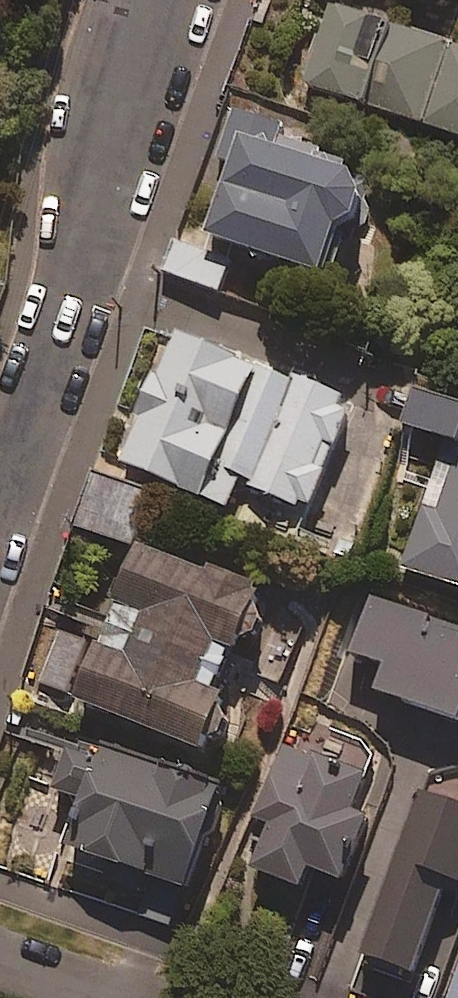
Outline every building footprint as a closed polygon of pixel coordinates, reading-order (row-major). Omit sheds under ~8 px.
[(364,107),(392,25),(329,3),(301,86),(364,107)] [(424,128),(452,45),(392,25),(364,107),(424,128)] [(452,45),(424,128),(457,139),(457,47),(452,45)] [(364,177),(240,135),(207,233),(319,271),(337,218),(349,222),(364,177)] [(230,260),(178,239),(166,270),(217,291),(230,260)] [(350,403),(173,329),(119,460),(226,505),(237,479),(307,508),(350,403)] [(414,387),(403,422),(457,440),(457,437),(457,402),(414,387)] [(449,451),(431,508),(424,506),(404,568),(457,585),(457,454),(449,451)] [(147,492),(95,475),(78,526),(130,544),(147,492)] [(255,587),(135,543),(77,701),(196,745),(255,587)] [(195,897),(228,789),(71,742),(56,791),(87,801),(69,859),(195,897)] [(370,777),(288,745),(257,822),(274,829),(255,875),(307,896),(317,871),(345,882),(370,819),(356,813),(370,777)] [(410,838),(365,969),(443,996),(457,952),(457,854),(410,838)] [(332,929),(300,919),(284,968),(316,979),(332,929)] [(449,997),(457,997),(457,973),(449,997)]
